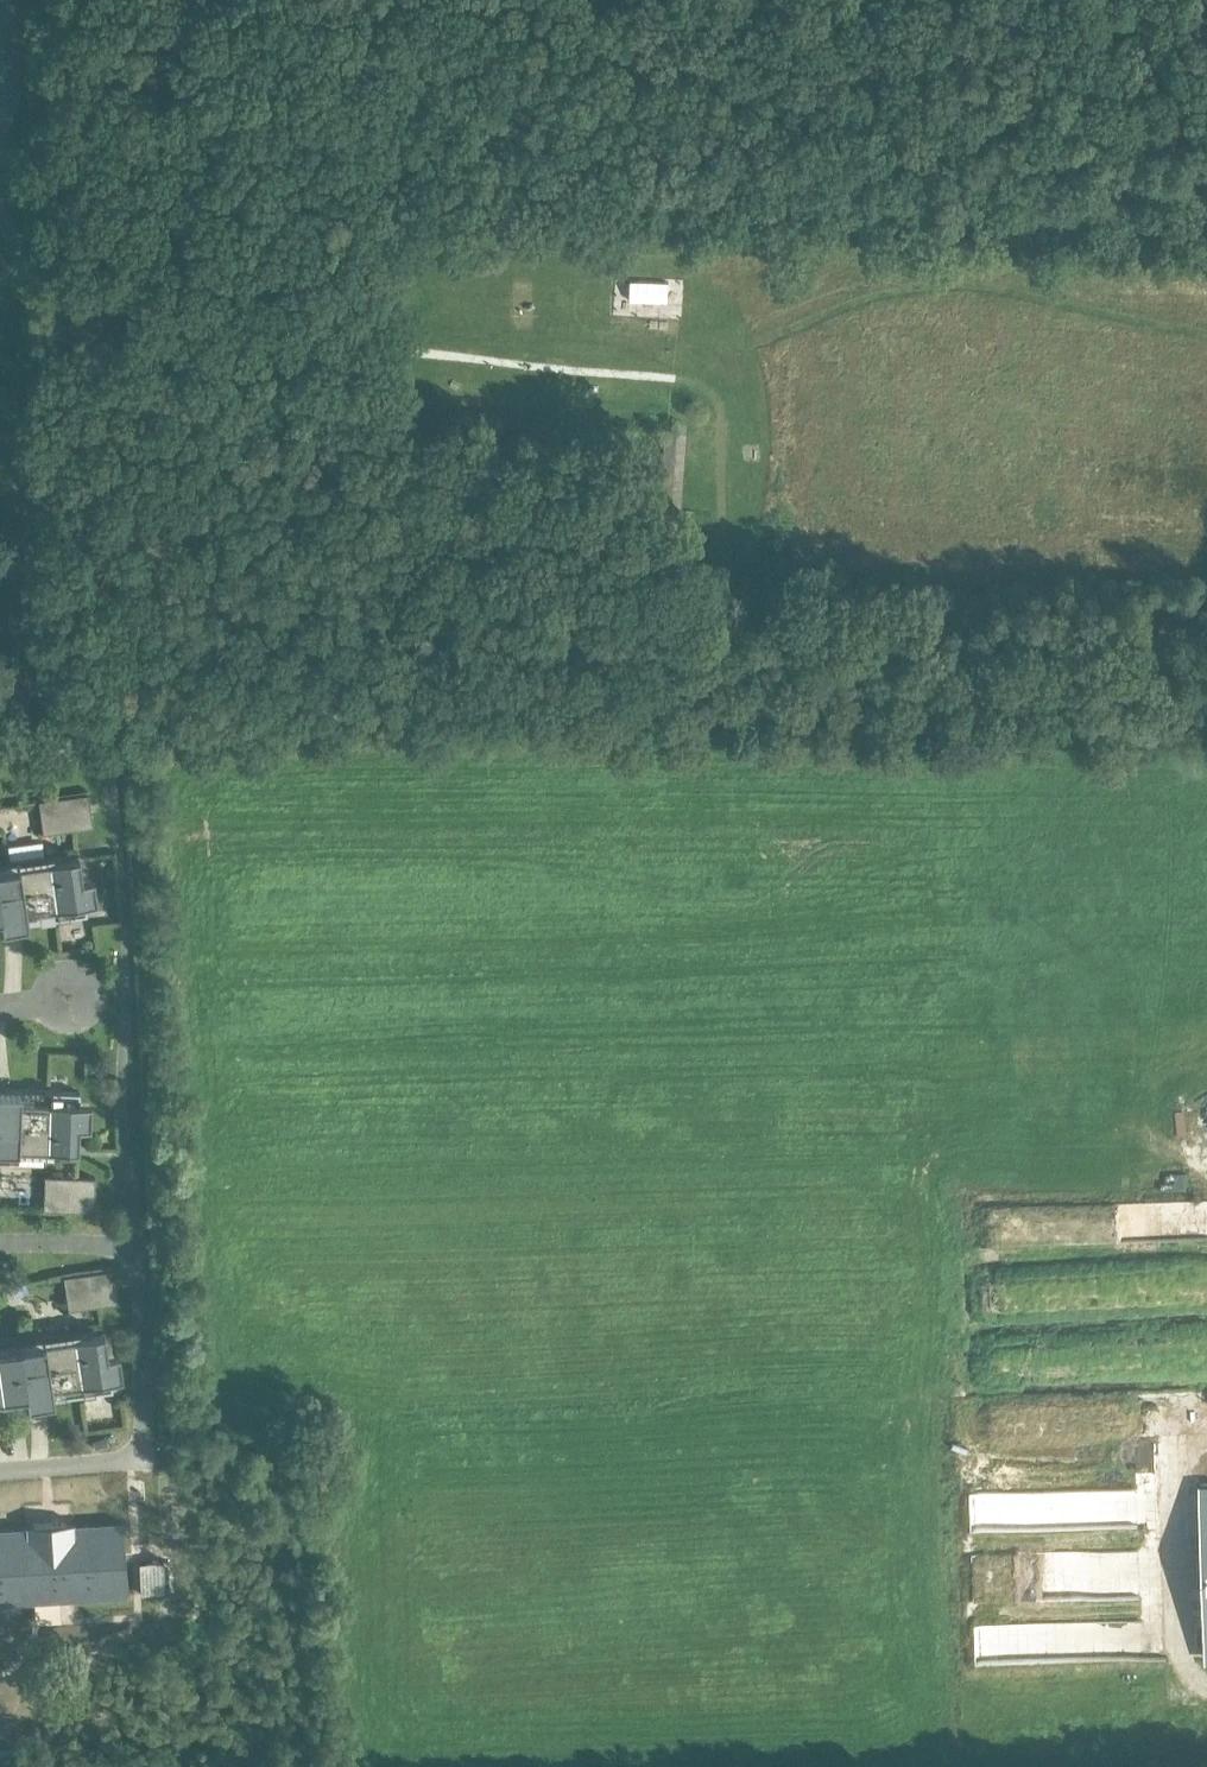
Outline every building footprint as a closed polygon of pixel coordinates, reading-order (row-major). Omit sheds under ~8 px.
[(660,510),(671,511),(677,434),(666,433),(660,510)] [(89,793),(39,800),(44,833),(94,826),(89,793)] [(87,913),(86,902),(97,901),(94,878),(83,879),(82,878),(79,856),(0,867),(0,925),(87,913)] [(78,1148),(79,1125),(90,1126),(91,1102),(80,1102),(80,1091),(0,1088),(0,1146),(78,1148)] [(45,1175),(44,1209),(95,1210),(96,1177),(45,1175)] [(115,1268),(65,1276),(70,1309),(119,1302),(115,1268)] [(113,1389),(111,1378),(123,1376),(119,1353),(108,1355),(105,1332),(0,1347),(0,1405),(113,1389)] [(1196,1487),(1203,1665),(1206,1665),(1206,1487),(1196,1487)] [(3,1649),(1,1620),(137,1613),(131,1523),(0,1529),(0,1649),(3,1649)] [(202,1559),(159,1561),(163,1612),(206,1610),(202,1559)]
